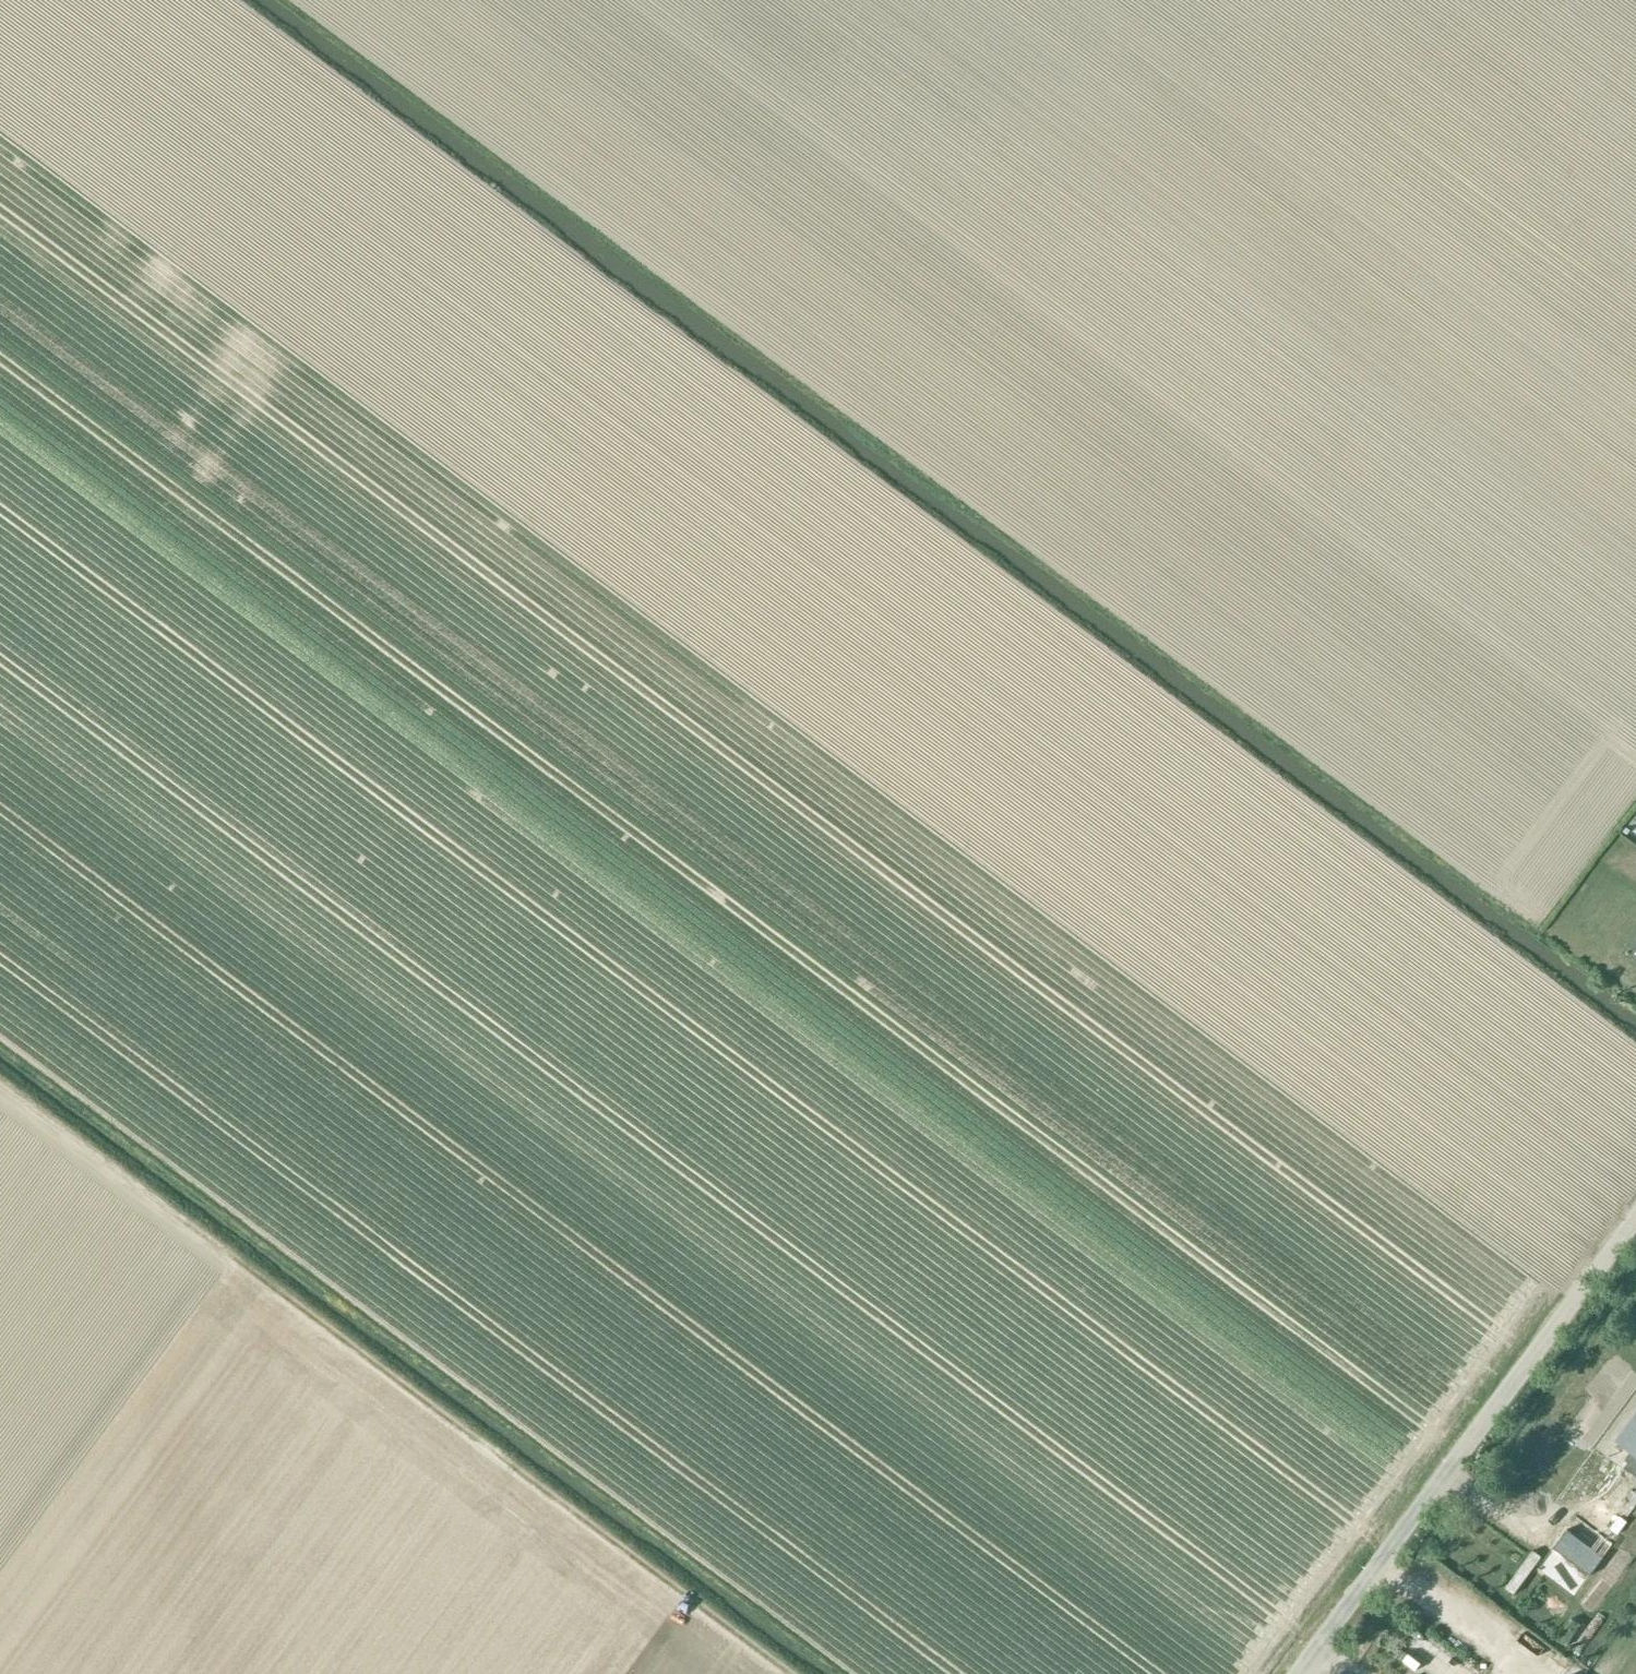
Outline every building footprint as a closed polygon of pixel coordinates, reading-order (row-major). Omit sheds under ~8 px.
[(1617,1441),(1634,1454),(1624,1468),(1635,1477),(1635,1415),(1617,1441)] [(1572,1618),(1558,1640),(1566,1646),(1581,1624),(1572,1618)] [(1533,1672),(1509,1660),(1503,1671),(1509,1673),(1532,1673),(1533,1672)]
